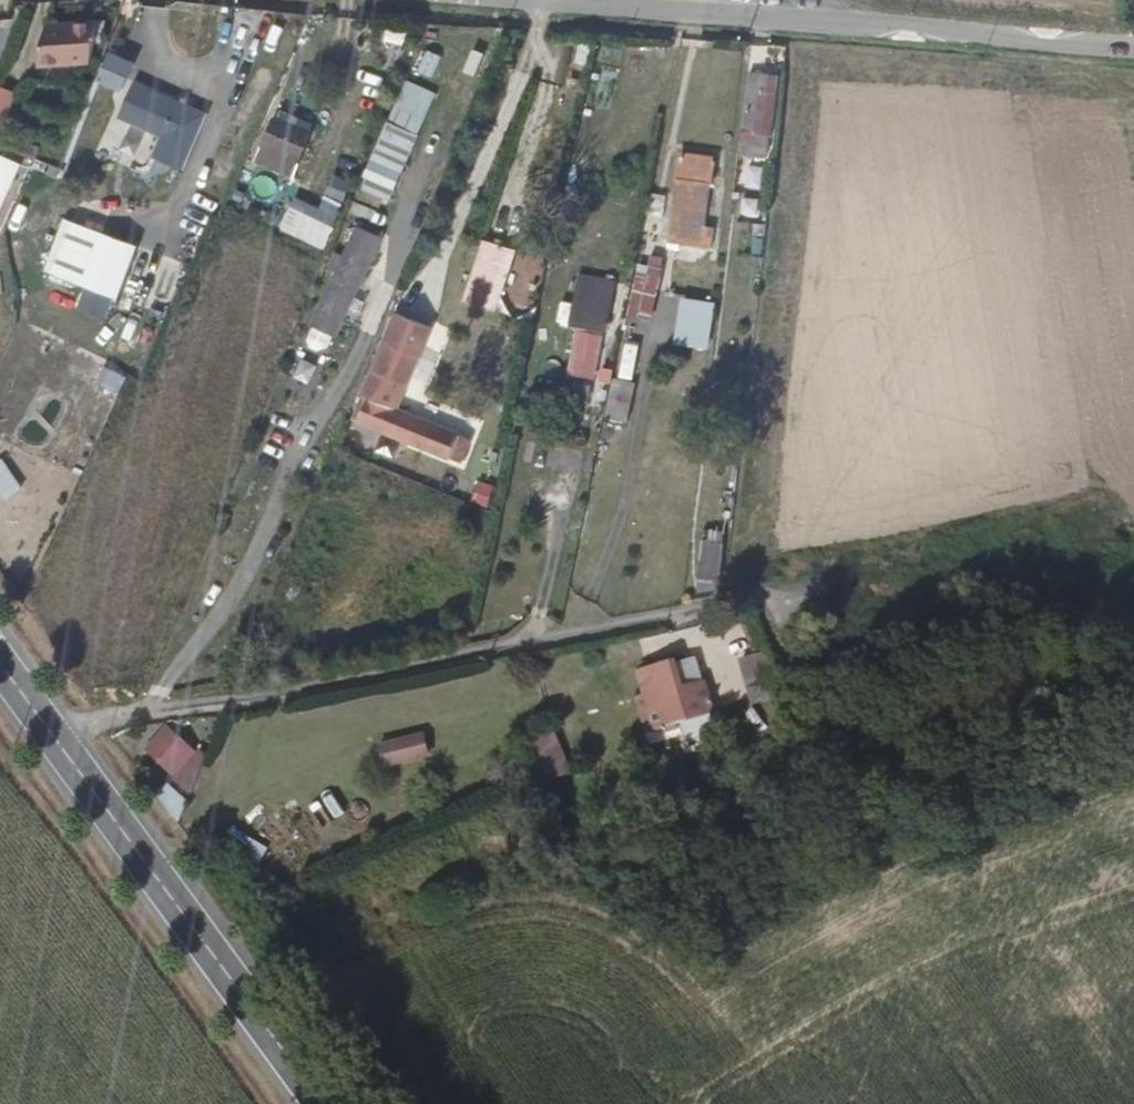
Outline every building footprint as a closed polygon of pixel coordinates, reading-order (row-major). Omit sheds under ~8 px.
[(97,44),(112,42),(111,19),(97,20),(97,31),(97,44)] [(385,44),(409,47),(410,32),(387,30),(385,44)] [(97,63),(97,44),(97,31),(51,35),(52,42),(53,65),(53,69),(97,63)] [(44,65),(53,65),(52,42),(44,42),(44,65)] [(475,95),(486,53),(468,49),(457,90),(475,95)] [(435,78),(443,56),(428,51),(420,73),(435,78)] [(124,93),(136,66),(114,56),(102,82),(124,93)] [(749,74),(738,157),(749,158),(749,156),(769,157),(778,77),(749,74)] [(403,91),(436,98),(439,84),(406,77),(403,91)] [(219,118),(138,85),(124,116),(173,138),(165,157),(197,171),(219,118)] [(0,88),(0,147),(40,163),(47,142),(6,125),(18,94),(0,88)] [(311,136),(278,122),(267,147),(300,161),(311,136)] [(411,158),(381,145),(367,179),(396,192),(411,158)] [(263,155),(255,174),(285,187),(293,168),(263,155)] [(255,174),(248,188),(278,202),(285,187),(255,174)] [(334,174),(324,196),(342,204),(352,182),(334,174)] [(700,249),(709,183),(681,181),(671,245),(700,249)] [(248,188),(238,184),(231,200),(271,218),(278,202),(248,188)] [(383,217),(392,196),(374,189),(365,211),(383,217)] [(138,221),(114,211),(105,230),(107,233),(104,241),(123,249),(127,241),(128,242),(138,221)] [(334,358),(379,235),(351,224),(306,348),(334,358)] [(96,240),(68,227),(60,246),(87,258),(96,240)] [(496,248),(481,242),(470,272),(465,269),(456,294),(480,302),(489,278),(487,277),(496,248)] [(649,322),(662,269),(643,266),(631,318),(649,322)] [(577,276),(572,326),(609,330),(614,279),(577,276)] [(400,385),(426,325),(399,314),(365,396),(371,398),(383,403),(391,382),(400,385)] [(596,364),(601,338),(580,334),(575,361),(596,364)] [(400,385),(391,382),(383,403),(391,407),(400,385)] [(383,403),(371,398),(362,421),(449,458),(459,435),(391,407),(383,403)] [(621,422),(625,404),(610,402),(606,420),(621,422)] [(720,581),(724,544),(702,543),(699,579),(720,581)] [(741,616),(752,653),(767,648),(757,612),(741,616)] [(746,690),(775,684),(768,652),(739,658),(746,690)] [(713,715),(703,678),(677,685),(671,663),(638,672),(645,695),(637,698),(643,719),(651,717),(656,732),(713,715)] [(571,772),(551,729),(521,741),(541,785),(571,772)] [(175,780),(192,795),(206,758),(199,753),(195,757),(187,751),(190,746),(176,734),(173,737),(165,730),(148,749),(179,776),(175,780)] [(417,759),(414,744),(379,749),(381,765),(417,759)] [(178,816),(189,803),(167,784),(156,798),(178,816)] [(762,797),(757,784),(740,791),(745,804),(762,797)]
